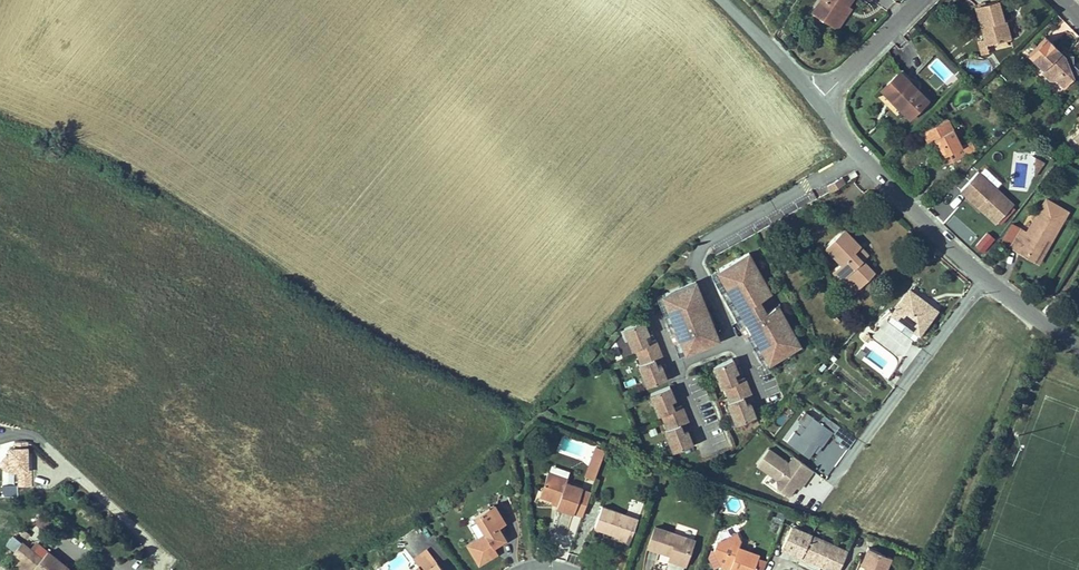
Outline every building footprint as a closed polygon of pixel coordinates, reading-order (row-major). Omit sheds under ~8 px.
[(810,13),(832,27),(843,9),(841,8),(844,4),(846,5),(849,0),(819,0),(810,13)] [(998,0),(974,7),(983,37),(977,39),(981,53),(1007,45),(1005,39),(1000,21),(1003,20),(998,0)] [(843,9),(832,27),(835,29),(849,7),(846,5),(844,4),(841,8),(843,9)] [(1000,21),(1005,39),(1012,37),(1006,19),(1003,20),(1000,21)] [(1045,38),(1027,56),(1041,71),(1039,73),(1048,82),(1055,83),(1063,90),(1074,79),(1065,56),(1061,54),(1052,44),(1045,38)] [(961,55),(956,48),(946,56),(952,63),(961,55)] [(946,78),(951,71),(936,58),(931,65),(946,78)] [(927,100),(899,71),(882,87),(894,99),(891,102),(908,119),(927,100)] [(894,99),(882,87),(880,90),(891,102),(894,99)] [(949,120),(924,132),(932,147),(938,144),(944,155),(941,157),(946,166),(962,157),(958,149),(963,147),(949,120)] [(1036,176),(1045,163),(1033,157),(1033,174),(1036,176)] [(1013,205),(978,172),(960,190),(977,207),(982,202),(985,205),(983,207),(998,221),(1013,205)] [(829,189),(844,183),(842,177),(826,183),(829,189)] [(1001,243),(1028,257),(1030,254),(1037,258),(1042,247),(1046,249),(1066,213),(1044,201),(1026,233),(1011,225),(1001,243)] [(982,202),(977,207),(995,224),(998,221),(983,207),(985,205),(982,202)] [(868,253),(843,228),(824,247),(839,263),(830,272),(852,294),(874,273),(861,260),(868,253)] [(983,250),(995,236),(986,228),(974,243),(983,250)] [(1030,254),(1028,257),(1039,263),(1046,249),(1042,247),(1037,258),(1030,254)] [(751,255),(719,272),(727,286),(720,289),(746,335),(747,334),(758,353),(763,350),(770,364),(802,347),(786,318),(783,320),(777,308),(767,313),(761,301),(770,296),(764,284),(766,283),(751,255)] [(727,286),(719,272),(713,275),(720,289),(727,286)] [(710,327),(705,314),(708,313),(695,283),(662,297),(668,311),(663,314),(671,333),(670,334),(680,357),(719,341),(713,325),(710,327)] [(773,295),(766,283),(764,284),(770,296),(773,295)] [(919,336),(939,309),(909,287),(889,314),(919,336)] [(668,311),(662,297),(657,299),(663,314),(668,311)] [(786,318),(779,307),(777,308),(783,320),(786,318)] [(713,325),(708,313),(705,314),(710,327),(713,325)] [(901,357),(915,336),(883,316),(870,338),(901,357)] [(662,358),(655,341),(647,345),(644,337),(648,336),(642,322),(623,330),(632,351),(635,350),(641,365),(638,366),(647,388),(667,380),(661,366),(657,368),(654,361),(662,358)] [(620,353),(627,350),(623,340),(616,342),(620,353)] [(770,364),(763,350),(758,353),(765,367),(770,364)] [(750,395),(743,378),(735,382),(732,374),(736,373),(730,359),(711,367),(720,388),(723,387),(729,403),(726,404),(735,425),(754,417),(749,404),(745,405),(742,398),(750,395)] [(687,422),(681,405),(673,409),(670,401),(673,400),(668,386),(649,394),(658,415),(660,414),(667,429),(664,430),(673,452),(692,444),(686,431),(682,432),(679,425),(687,422)] [(819,425),(804,415),(798,424),(805,429),(799,438),(794,434),(786,444),(809,460),(818,447),(821,450),(830,438),(847,451),(855,440),(824,418),(819,425)] [(594,482),(604,452),(594,449),(583,478),(594,482)] [(793,460),(788,467),(767,452),(756,467),(777,482),(778,492),(788,499),(795,489),(803,479),(807,481),(812,474),(793,460)] [(547,475),(539,498),(552,503),(558,505),(556,508),(556,510),(574,517),(583,492),(566,485),(567,482),(547,475)] [(807,481),(803,479),(795,489),(799,492),(807,481)] [(631,499),(628,509),(640,512),(642,502),(631,499)] [(494,508),(489,510),(496,521),(500,518),(494,508)] [(476,543),(467,548),(479,568),(498,557),(494,550),(499,546),(502,536),(499,531),(506,527),(500,518),(496,521),(489,510),(475,519),(486,537),(476,543)] [(630,544),(638,523),(602,510),(594,531),(612,538),(630,544)] [(55,526),(39,516),(33,526),(48,536),(55,526)] [(486,537),(475,519),(471,521),(479,535),(474,539),(476,543),(486,537)] [(849,554),(791,528),(781,550),(802,559),(799,565),(809,569),(810,565),(821,569),(841,569),(849,554)] [(685,569),(694,544),(654,529),(647,549),(666,556),(667,552),(672,554),(669,563),(685,569)] [(11,533),(5,543),(13,548),(19,538),(11,533)] [(738,533),(721,540),(723,544),(736,538),(738,543),(742,542),(738,533)] [(628,548),(630,544),(612,538),(610,542),(628,548)] [(723,544),(721,540),(717,542),(713,552),(720,568),(725,565),(731,568),(730,569),(755,569),(759,561),(760,559),(738,550),(740,547),(738,543),(736,538),(723,544)] [(29,550),(42,560),(48,553),(35,543),(29,550)] [(19,563),(16,566),(21,569),(34,569),(42,560),(29,550),(22,544),(11,557),(19,563)] [(892,561),(869,551),(862,568),(865,569),(888,569),(892,561)] [(34,569),(69,569),(48,553),(42,560),(34,569)] [(437,566),(427,553),(413,563),(419,569),(431,569),(437,566)] [(759,561),(755,569),(764,569),(767,564),(759,561)]
